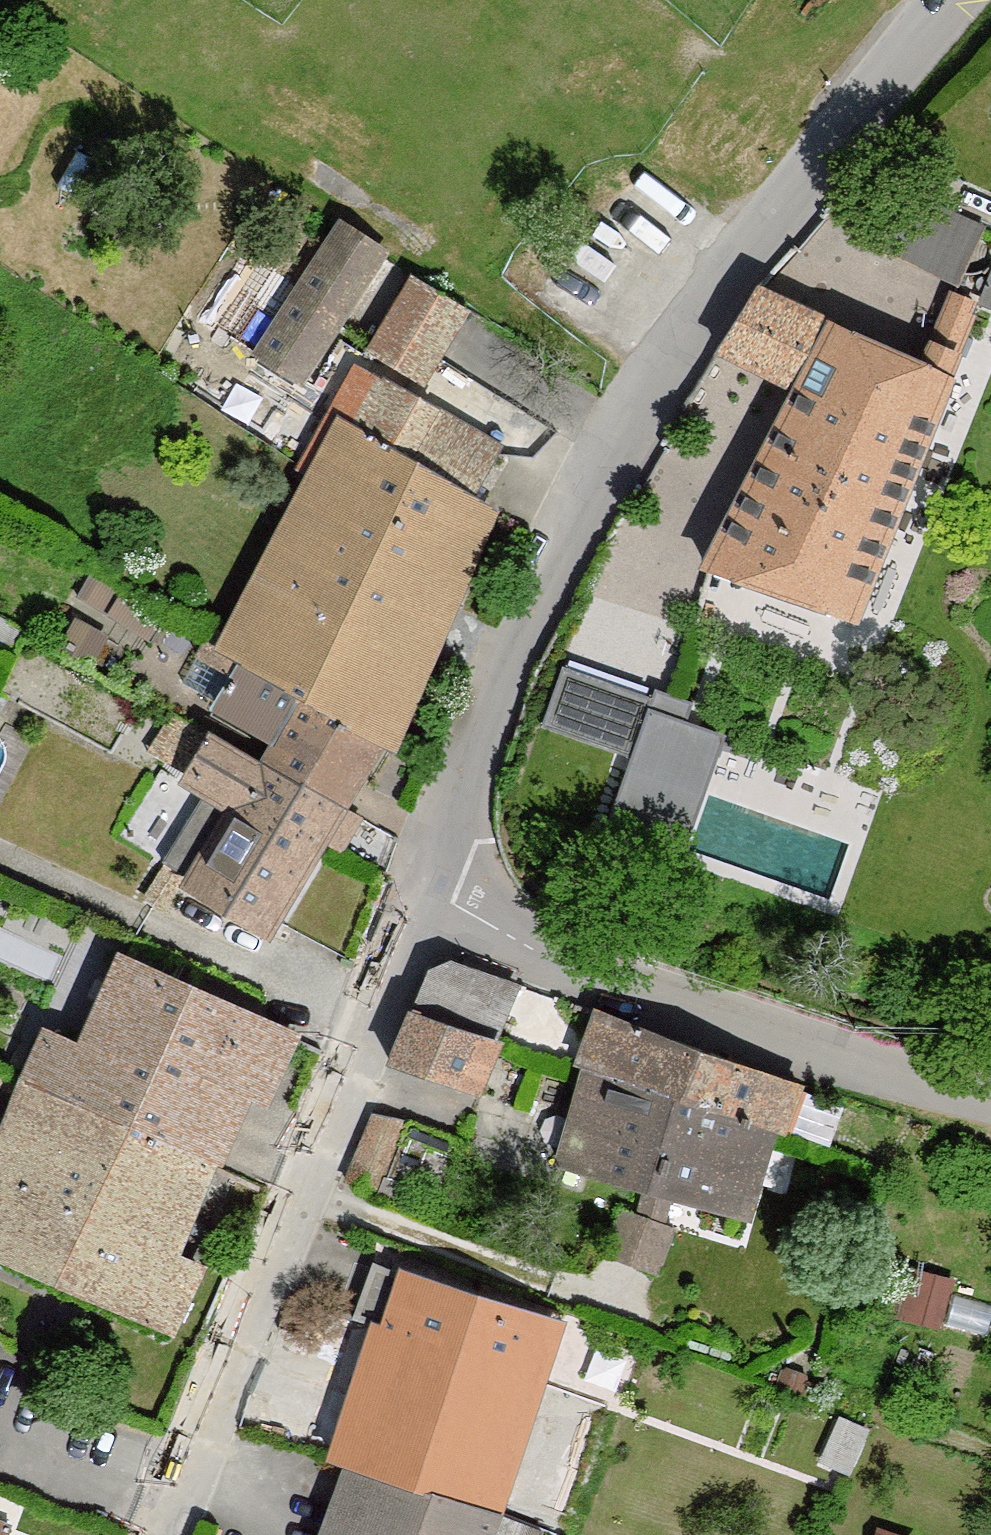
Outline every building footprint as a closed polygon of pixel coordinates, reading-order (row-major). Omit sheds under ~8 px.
[(980,184),(990,189),(990,160),(980,184)] [(381,253),(343,229),(262,354),(299,379),(381,253)] [(465,312),(414,281),(387,325),(438,356),(465,312)] [(922,367),(754,291),(719,349),(801,389),(773,447),(899,502),(948,379),(922,367)] [(922,367),(948,379),(978,306),(954,297),(922,367)] [(438,356),(387,325),(372,352),(423,383),(438,356)] [(303,468),(328,483),(353,438),(471,499),(500,450),(384,380),(382,384),(356,371),(303,468)] [(240,642),(233,655),(240,660),(381,741),(483,506),(471,499),(353,438),(328,483),(240,642)] [(853,619),(899,502),(773,447),(709,570),(853,619)] [(150,642),(166,616),(95,571),(78,598),(150,642)] [(105,638),(70,619),(54,649),(89,668),(105,638)] [(233,655),(240,642),(215,628),(198,657),(231,675),(240,660),(233,655)] [(381,741),(240,660),(231,675),(216,701),(282,739),(265,768),(341,808),(381,741)] [(649,709),(560,678),(543,726),(632,758),(649,709)] [(656,690),(649,709),(632,758),(668,769),(690,702),(656,690)] [(166,762),(188,725),(172,715),(149,752),(166,762)] [(188,776),(212,738),(188,725),(166,762),(188,776)] [(341,808),(265,768),(212,738),(188,776),(209,789),(240,808),(194,882),(193,884),(267,929),(322,839),(341,808)] [(240,808),(209,789),(165,863),(182,874),(194,882),(240,808)] [(358,818),(341,808),(322,839),(341,848),(358,818)] [(160,910),(182,874),(165,863),(142,900),(160,910)] [(484,1039),(507,982),(451,962),(431,969),(411,1014),(484,1039)] [(266,1096),(291,1037),(127,963),(100,1017),(238,1085),(266,1096)] [(464,1087),(484,1039),(411,1014),(392,1065),(464,1087)] [(703,1050),(609,1015),(592,1068),(615,1076),(678,1096),(688,1099),(703,1050)] [(225,1115),(238,1085),(100,1017),(83,1051),(47,1035),(28,1079),(206,1159),(212,1162),(230,1118),(225,1115)] [(800,1085),(703,1050),(688,1099),(769,1125),(783,1130),(800,1085)] [(558,1160),(586,1169),(615,1076),(592,1068),(584,1067),(558,1160)] [(678,1096),(615,1076),(586,1169),(652,1187),(678,1096)] [(206,1159),(28,1079),(8,1127),(15,1131),(0,1162),(0,1259),(164,1331),(196,1263),(169,1251),(206,1159)] [(688,1099),(678,1096),(652,1187),(741,1214),(769,1125),(688,1099)] [(410,1121),(404,1120),(395,1144),(371,1136),(379,1115),(372,1114),(345,1181),(382,1193),(388,1178),(410,1121)] [(395,1144),(404,1120),(379,1115),(371,1136),(395,1144)] [(443,1199),(465,1144),(410,1121),(388,1178),(443,1199)] [(675,1228),(620,1210),(605,1258),(659,1276),(675,1228)] [(380,1326),(539,1379),(556,1327),(375,1264),(356,1318),(380,1326)] [(942,1328),(954,1280),(918,1271),(906,1319),(942,1328)] [(497,1514),(539,1379),(380,1326),(336,1462),(371,1473),(497,1514)] [(868,1431),(841,1420),(821,1461),(848,1474),(868,1431)] [(497,1514),(371,1473),(347,1534),(489,1534),(497,1514)] [(489,1534),(541,1534),(543,1530),(497,1514),(489,1534)] [(0,1523),(0,1534),(5,1534),(9,1526),(0,1523)]
